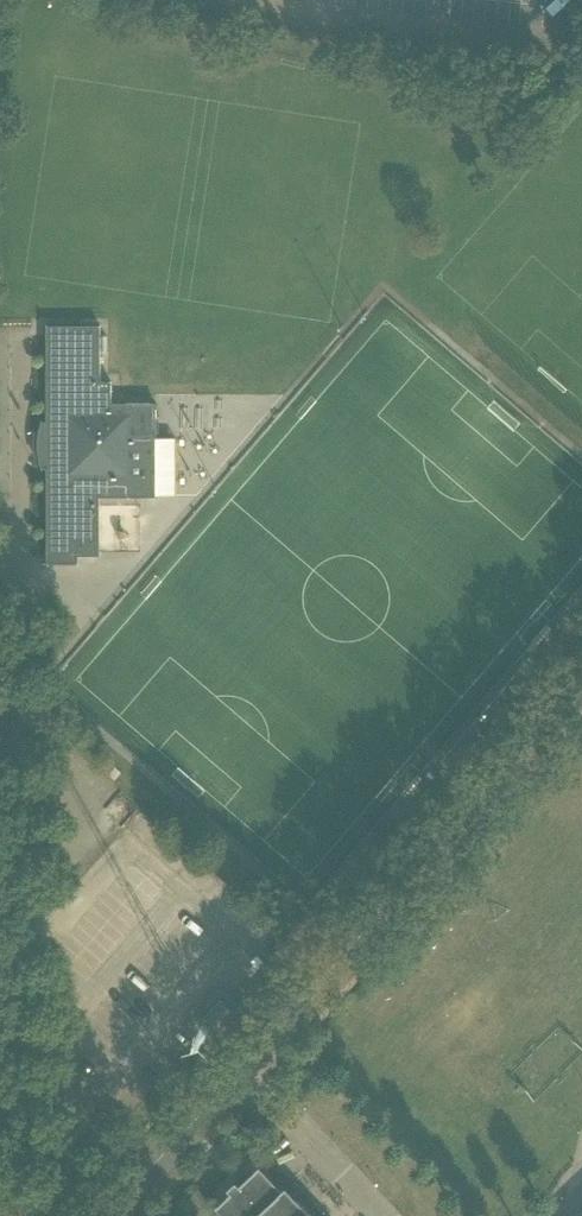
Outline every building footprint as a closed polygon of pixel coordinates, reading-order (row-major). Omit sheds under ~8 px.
[(47,468),(47,555),(47,566),(48,566),(48,564),(78,564),(78,556),(100,556),(99,497),(156,497),(156,495),(176,495),(176,439),(156,439),(156,403),(111,403),(111,382),(100,382),(100,326),(48,326),(48,324),(46,324),(47,422),(43,422),(43,421),(42,420),(39,432),(37,445),(39,458),(42,470),(44,469),(43,468),(47,468)] [(220,1000),(205,1017),(215,1027),(231,1010),(220,1000)] [(281,1193),(258,1168),(239,1186),(235,1183),(227,1190),(231,1194),(217,1207),(226,1215),(256,1215),(281,1193)] [(256,1215),(312,1215),(298,1201),(293,1205),(281,1193),(256,1215)]
